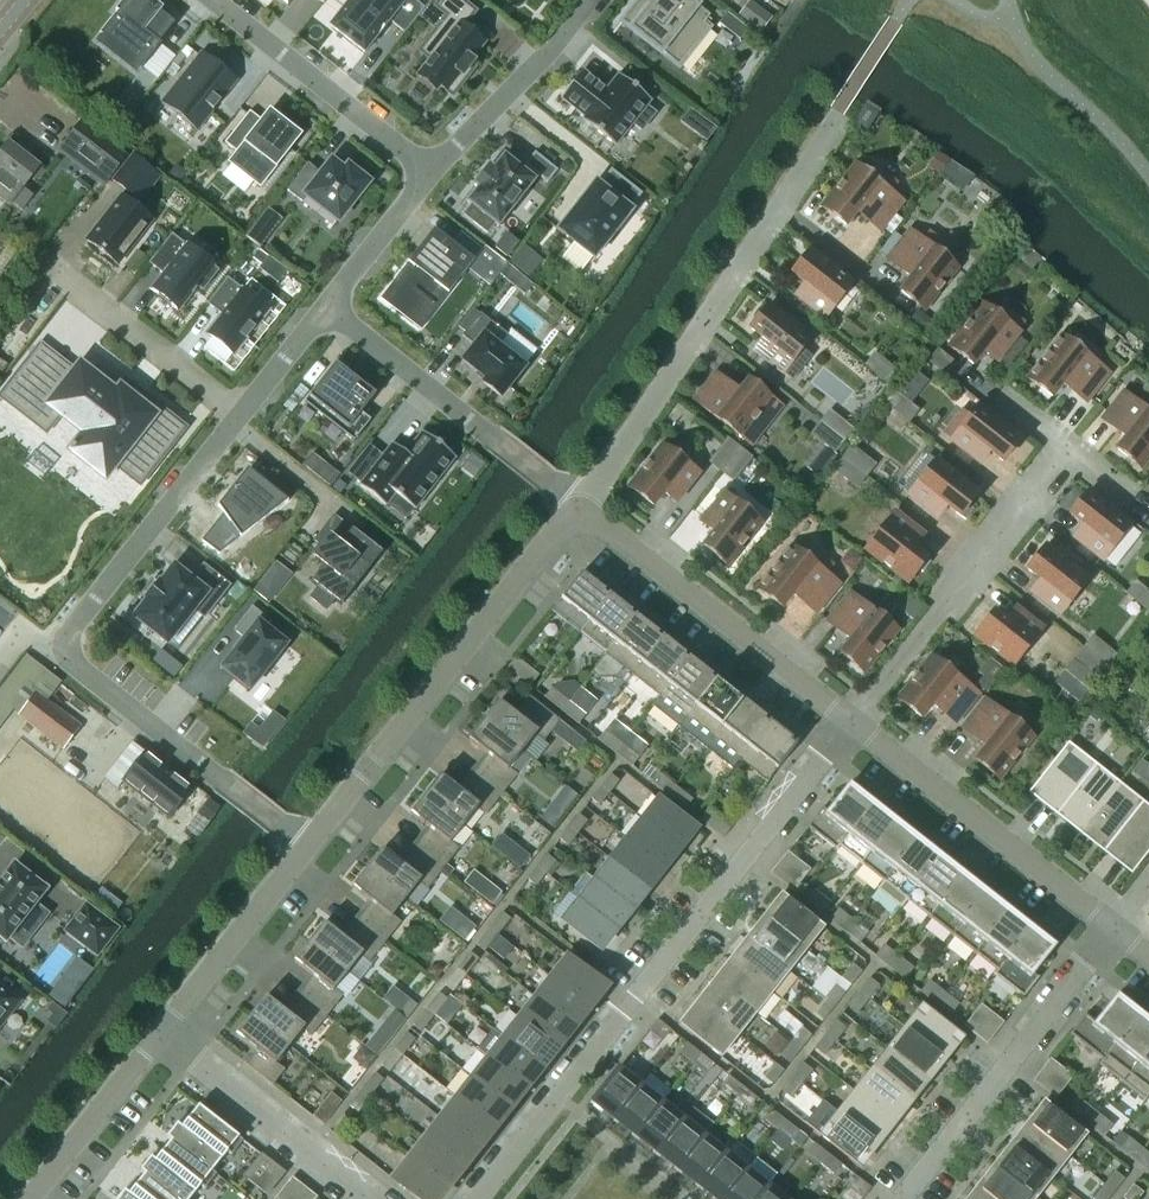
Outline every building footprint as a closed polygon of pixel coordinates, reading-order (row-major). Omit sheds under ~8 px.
[(98,34),(142,69),(158,49),(156,47),(174,24),(159,13),(162,9),(151,0),(125,0),(98,34)] [(400,3),(397,0),(351,0),(330,27),(364,54),(389,22),(404,34),(424,9),(413,0),(402,0),(400,3)] [(460,0),(441,0),(436,6),(436,7),(447,16),(420,52),(431,60),(419,76),(436,89),(440,85),(453,95),(467,77),(464,74),(474,62),(470,59),(483,43),(463,27),(475,12),(460,0)] [(648,0),(639,0),(621,22),(678,67),(709,28),(704,24),(710,16),(689,0),(654,0),(652,3),(648,0)] [(770,20),(749,4),(740,15),(761,31),(770,20)] [(235,81),(202,55),(163,104),(196,130),(235,81)] [(582,72),(561,99),(585,118),(582,121),(615,146),(633,124),(641,131),(655,114),(646,107),(651,101),(618,75),(606,91),(582,72)] [(300,136),(280,120),(275,126),(264,118),(261,121),(249,112),(224,144),(236,153),(229,163),(260,187),(300,136)] [(82,123),(65,144),(110,179),(126,158),(82,123)] [(707,123),(699,134),(707,141),(716,130),(707,123)] [(43,171),(9,144),(10,143),(9,143),(0,154),(0,198),(9,205),(11,203),(21,210),(31,197),(22,189),(30,179),(34,182),(43,171)] [(557,170),(535,153),(525,165),(548,183),(557,170)] [(495,225),(498,228),(535,181),(504,156),(467,203),(470,206),(464,214),(488,233),(495,225)] [(132,157),(113,182),(132,196),(151,172),(132,157)] [(321,175),(308,165),(287,191),(302,202),(306,197),(338,222),(368,184),(348,167),(344,172),(331,162),(321,175)] [(902,203),(891,193),(896,186),(873,167),(867,175),(855,165),(822,207),(846,227),(857,213),(880,231),(902,203)] [(596,183),(558,231),(594,259),(632,211),(629,209),(641,195),(611,171),(599,186),(596,183)] [(121,196),(86,241),(117,265),(152,221),(121,196)] [(924,311),(957,269),(945,259),(951,252),(927,233),(921,241),(910,231),(887,260),(910,278),(899,292),(924,311)] [(203,291),(218,271),(172,234),(149,264),(163,275),(151,291),(177,311),(197,286),(203,291)] [(417,252),(380,300),(412,325),(440,288),(448,294),(474,261),(455,247),(438,269),(417,252)] [(824,319),(853,283),(811,250),(791,274),(805,285),(796,297),(824,319)] [(233,355),(268,311),(228,279),(207,304),(222,316),(207,335),(233,355)] [(802,350),(811,338),(769,305),(750,329),(763,340),(754,352),(790,380),(809,355),(802,350)] [(996,362),(1024,326),(999,306),(993,314),(982,305),(949,347),(973,366),(984,353),(996,362)] [(507,336),(480,314),(462,337),(474,346),(463,361),(486,380),(483,384),(501,397),(524,368),(498,347),(507,336)] [(1108,374),(1061,337),(1028,379),(1052,398),(1063,385),(1086,403),(1108,374)] [(955,364),(931,345),(922,357),(946,376),(955,364)] [(41,346),(1,397),(46,432),(60,415),(78,429),(83,433),(68,452),(71,454),(72,453),(105,478),(115,465),(140,484),(184,429),(142,396),(137,403),(136,402),(137,402),(135,400),(134,401),(123,392),(124,391),(122,390),(121,391),(120,389),(116,395),(113,393),(80,367),(50,405),(27,387),(52,355),(41,346)] [(898,373),(874,354),(865,366),(889,384),(898,373)] [(335,364),(304,403),(354,442),(370,421),(361,414),(376,395),(335,364)] [(781,407),(748,381),(738,393),(715,374),(694,401),(741,438),(761,413),(770,421),(781,407)] [(918,411),(895,393),(885,404),(909,423),(918,411)] [(1148,458),(1148,414),(1123,393),(1102,420),(1125,438),(1116,450),(1140,469),(1148,458)] [(1022,439),(979,406),(971,417),(963,411),(944,435),(980,464),(989,452),(1002,463),(1022,439)] [(853,430),(829,411),(820,423),(844,442),(853,430)] [(844,442),(820,423),(811,435),(835,453),(844,442)] [(369,447),(349,473),(362,484),(360,486),(385,506),(395,494),(413,509),(414,510),(455,458),(423,433),(406,454),(393,444),(382,457),(369,447)] [(721,472),(739,449),(728,440),(709,463),(721,472)] [(675,502),(698,474),(662,446),(629,488),(653,507),(664,493),(675,502)] [(875,465),(851,447),(842,459),(866,477),(875,465)] [(732,481),(751,458),(739,449),(721,472),(732,481)] [(866,477),(842,459),(833,470),(857,489),(866,477)] [(979,493),(937,460),(908,496),(937,518),(946,507),(965,521),(973,511),(968,506),(979,493)] [(223,515),(202,542),(219,555),(288,502),(247,470),(217,507),(218,508),(223,515)] [(1102,561),(1131,525),(1089,492),(1069,516),(1083,527),(1074,538),(1102,561)] [(727,565),(760,523),(725,495),(702,524),(714,533),(703,546),(727,565)] [(931,562),(913,548),(922,537),(894,514),(865,550),(908,583),(918,570),(922,573),(931,562)] [(382,553),(333,516),(313,542),(318,546),(322,549),(315,558),(324,566),(311,582),(318,588),(310,598),(326,610),(334,600),(341,606),(382,553)] [(1060,615),(1088,579),(1046,546),(1027,570),(1040,581),(1031,593),(1060,615)] [(838,585),(827,576),(833,568),(809,549),(803,557),(791,547),(758,590),(782,609),(793,595),(816,613),(838,585)] [(146,599),(149,600),(135,618),(167,643),(193,610),(204,618),(229,586),(203,566),(191,582),(174,568),(160,586),(158,584),(146,599)] [(579,635),(609,596),(608,596),(606,598),(603,595),(605,593),(581,575),(551,613),(579,635)] [(1132,586),(1126,594),(1148,612),(1148,600),(1132,586)] [(864,673),(897,631),(850,594),(827,622),(850,641),(840,654),(864,673)] [(591,674),(636,617),(635,617),(633,619),(630,616),(632,614),(609,596),(579,635),(605,656),(591,674)] [(264,617),(252,607),(234,631),(245,639),(222,668),(250,691),(286,645),(259,624),(264,617)] [(1013,666),(1041,631),(1015,610),(1005,621),(994,612),(975,636),(1013,666)] [(632,677),(663,639),(662,638),(660,640),(657,638),(658,635),(636,617),(591,674),(597,678),(615,678),(622,669),(632,677)] [(1116,655),(1092,637),(1083,648),(1107,667),(1116,655)] [(659,698),(689,660),(689,659),(687,662),(683,659),(685,656),(663,639),(632,677),(659,698)] [(1089,690),(1107,667),(1083,648),(1065,671),(1089,690)] [(0,692),(0,711),(22,682),(36,692),(18,715),(27,723),(63,750),(81,727),(45,700),(46,699),(60,682),(27,656),(0,692)] [(539,676),(516,658),(507,669),(531,687),(539,676)] [(978,695),(931,658),(897,700),(922,719),(932,705),(955,723),(978,695)] [(686,719),(716,681),(715,680),(714,682),(710,680),(712,678),(689,660),(659,698),(686,719)] [(713,740),(743,702),(742,701),(740,704),(737,701),(739,699),(716,681),(686,719),(713,740)] [(569,702),(552,689),(545,698),(561,711),(569,702)] [(544,742),(560,721),(533,700),(519,718),(498,703),(483,722),(522,753),(536,736),(544,742)] [(999,780),(1032,738),(985,701),(962,729),(986,747),(975,761),(999,780)] [(586,716),(569,703),(569,702),(561,711),(579,725),(586,716)] [(740,761),(770,723),(769,722),(767,725),(764,722),(766,720),(743,702),(713,740),(740,761)] [(509,769),(522,753),(483,722),(468,741),(489,756),(474,774),(502,796),(517,776),(509,769)] [(767,783),(797,745),(796,744),(794,746),(791,743),(793,741),(770,723),(740,761),(767,783)] [(622,745),(605,732),(598,740),(615,754),(622,745)] [(260,734),(253,744),(264,752),(271,743),(260,734)] [(639,758),(622,745),(615,754),(632,767),(639,758)] [(1082,832),(1116,787),(1069,750),(1034,794),(1082,832)] [(191,790),(145,753),(122,782),(169,818),(191,790)] [(486,816),(500,797),(502,796),(474,774),(460,792),(440,776),(425,795),(464,826),(477,810),(486,816)] [(676,787),(659,774),(652,783),(669,796),(676,787)] [(610,794),(619,782),(611,775),(601,787),(610,794)] [(600,806),(610,794),(601,787),(592,800),(600,806)] [(693,801),(676,787),(669,796),(686,810),(693,801)] [(836,851),(873,804),(858,792),(856,794),(848,787),(827,813),(822,809),(807,828),(836,851)] [(1148,844),(1148,813),(1116,787),(1082,832),(1129,869),(1148,844)] [(451,843),(464,826),(425,795),(410,814),(430,830),(416,848),(443,870),(459,850),(451,843)] [(695,828),(659,799),(642,820),(679,849),(695,828)] [(209,800),(197,814),(208,823),(219,808),(209,800)] [(861,865),(895,822),(873,804),(836,851),(839,847),(861,865)] [(731,828),(708,810),(700,821),(723,839),(731,828)] [(578,834),(588,822),(579,815),(570,828),(578,834)] [(679,849),(642,820),(626,840),(663,869),(679,849)] [(878,890),(918,840),(895,822),(861,865),(883,882),(877,890),(878,890)] [(568,846),(578,834),(570,828),(560,840),(568,846)] [(663,869),(626,840),(610,860),(647,889),(663,869)] [(901,908),(941,858),(918,840),(878,890),(901,908)] [(428,890),(443,870),(416,848),(402,866),(382,850),(367,869),(406,900),(419,883),(428,890)] [(546,874),(556,862),(547,856),(538,868),(546,874)] [(930,918),(963,876),(941,858),(901,908),(901,909),(907,901),(930,918)] [(647,889),(610,860),(595,880),(631,909),(647,889)] [(801,881),(779,864),(771,874),(793,892),(801,881)] [(0,882),(0,939),(6,944),(10,938),(22,948),(48,914),(36,905),(47,891),(14,865),(0,882)] [(536,887),(546,874),(538,868),(528,880),(536,887)] [(393,917),(406,900),(367,869),(352,888),(372,904),(358,922),(385,944),(401,923),(393,917)] [(952,936),(986,894),(963,876),(930,918),(952,936)] [(631,909),(595,880),(579,900),(616,929),(631,909)] [(831,904),(817,893),(808,904),(822,915),(831,904)] [(975,954),(1009,911),(986,894),(952,936),(975,954)] [(823,929),(782,896),(772,907),(774,909),(764,919),(805,951),(823,929)] [(616,929),(579,900),(562,921),(599,950),(616,929)] [(86,905),(65,932),(97,957),(118,930),(86,905)] [(854,922),(839,911),(831,922),(845,933),(854,922)] [(995,976),(1032,929),(1009,911),(975,954),(997,971),(994,975),(995,976)] [(498,936),(510,920),(502,913),(489,929),(498,936)] [(805,951),(764,919),(756,928),(757,930),(748,940),(789,972),(805,951)] [(385,944),(358,922),(344,940),(324,924),(309,943),(348,974),(361,957),(369,964),(385,944)] [(868,933),(854,922),(845,933),(859,944),(868,933)] [(485,952),(498,936),(489,929),(477,945),(485,952)] [(1033,975),(1049,955),(1054,949),(1045,943),(1047,941),(1032,929),(995,976),(1023,998),(1039,979),(1033,975)] [(789,972),(748,940),(739,950),(740,951),(731,961),(772,993),(789,972)] [(335,991),(348,974),(309,943),(294,962),(314,978),(300,996),(327,1017),(343,997),(335,991)] [(899,957),(885,946),(876,957),(890,968),(899,957)] [(466,976),(479,960),(470,953),(458,969),(466,976)] [(904,979),(913,968),(899,957),(890,968),(904,979)] [(606,988),(595,979),(568,958),(551,978),(589,1008),(606,988)] [(772,993),(731,961),(722,971),(723,972),(714,982),(755,1015),(772,993)] [(850,987),(860,974),(851,966),(841,979),(850,987)] [(453,992),(466,976),(458,969),(445,986),(453,992)] [(589,1008),(551,978),(535,999),(574,1028),(589,1008)] [(840,1000),(850,987),(841,979),(830,992),(840,1000)] [(868,1001),(879,988),(869,980),(859,993),(868,1001)] [(755,1015),(714,982),(705,992),(707,993),(697,1004),(739,1036),(755,1015)] [(936,1004),(944,993),(931,982),(922,993),(936,1004)] [(20,1001),(0,986),(0,1026),(20,1001)] [(858,1013),(868,1001),(859,993),(849,1006),(858,1013)] [(950,1015),(958,1004),(944,993),(936,1004),(950,1015)] [(434,1016),(447,1000),(439,994),(426,1010),(434,1016)] [(311,1037),(327,1017),(300,996),(286,1013),(266,998),(251,1017),(290,1048),(303,1031),(311,1037)] [(1102,1062),(1139,1014),(1125,1003),(1123,1004),(1115,998),(1095,1023),(1085,1015),(1070,1035),(1079,1042),(1078,1042),(1081,1045),(1082,1044),(1102,1060),(1102,1061),(1102,1062)] [(574,1028),(535,999),(520,1019),(558,1049),(574,1028)] [(739,1036),(697,1004),(689,1013),(690,1015),(680,1025),(721,1058),(739,1036)] [(963,1039),(922,1006),(904,1028),(945,1061),(953,1050),(955,1051),(963,1039)] [(817,1029),(827,1016),(817,1009),(807,1022),(817,1029)] [(426,1010),(413,1026),(421,1033),(434,1016),(426,1010)] [(1148,1049),(1148,1022),(1147,1021),(1146,1022),(1141,1018),(1142,1016),(1139,1014),(1102,1062),(1103,1062),(1100,1065),(1122,1083),(1148,1049)] [(995,1034),(973,1016),(964,1027),(987,1045),(995,1034)] [(277,1064),(290,1048),(251,1017),(236,1036),(256,1052),(247,1063),(243,1060),(242,1062),(273,1086),(285,1071),(277,1064)] [(558,1049),(520,1019),(504,1039),(542,1069),(558,1049)] [(670,1031),(667,1028),(657,1021),(650,1030),(663,1041),(670,1031)] [(807,1042),(817,1029),(807,1022),(797,1034),(807,1042)] [(835,1043),(845,1030),(835,1023),(825,1035),(835,1043)] [(945,1061),(904,1028),(888,1050),(929,1082),(936,1071),(938,1072),(945,1061)] [(402,1057),(415,1040),(407,1034),(394,1050),(402,1057)] [(825,1056),(835,1043),(825,1035),(815,1048),(825,1056)] [(542,1069),(504,1039),(488,1059),(526,1089),(542,1069)] [(701,1055),(688,1045),(680,1054),(693,1064),(701,1055)] [(1148,1096),(1148,1049),(1122,1083),(1145,1101),(1148,1096)] [(390,1073),(402,1057),(394,1050),(382,1066),(390,1073)] [(929,1082),(888,1050),(871,1071),(912,1103),(920,1092),(921,1093),(929,1082)] [(784,1072),(794,1059),(784,1051),(774,1064),(784,1072)] [(714,1065),(701,1055),(693,1064),(706,1075),(714,1065)] [(526,1089),(488,1059),(472,1079),(510,1109),(526,1089)] [(773,1085),(784,1072),(774,1064),(764,1077),(773,1085)] [(802,1085),(812,1073),(802,1065),(792,1078),(802,1085)] [(613,1122),(641,1086),(619,1069),(592,1104),(591,1103),(590,1104),(613,1122)] [(1064,1088),(1042,1070),(1033,1081),(1055,1099),(1064,1088)] [(912,1103),(871,1071),(854,1092),(895,1125),(903,1113),(904,1114),(912,1103)] [(371,1097),(383,1081),(375,1074),(363,1090),(371,1097)] [(743,1088),(730,1078),(723,1088),(736,1098),(743,1088)] [(782,1091),(792,1098),(802,1085),(792,1078),(782,1091)] [(510,1109),(472,1079),(456,1099),(494,1129),(510,1109)] [(634,1139),(662,1103),(641,1086),(613,1122),(634,1139)] [(748,1108),(756,1098),(743,1088),(736,1098),(748,1108)] [(358,1113),(371,1097),(363,1090),(350,1107),(358,1113)] [(895,1125),(854,1092),(837,1114),(878,1146),(886,1135),(887,1136),(895,1125)] [(323,1126),(342,1102),(331,1094),(313,1117),(323,1126)] [(494,1129),(456,1099),(440,1119),(479,1149),(494,1129)] [(655,1156),(684,1120),(662,1103),(634,1139),(655,1156)] [(1086,1136),(1045,1103),(1035,1114),(1036,1115),(1027,1125),(1068,1158),(1086,1136)] [(1098,1114),(1084,1103),(1075,1114),(1089,1125),(1098,1114)] [(232,1156),(243,1142),(199,1106),(182,1128),(177,1124),(167,1137),(217,1176),(217,1175),(213,1171),(228,1152),(232,1156)] [(778,1131),(786,1122),(773,1111),(765,1121),(778,1131)] [(878,1146),(837,1114),(820,1136),(861,1168),(869,1156),(871,1157),(878,1146)] [(1112,1125),(1098,1114),(1089,1125),(1103,1136),(1112,1125)] [(338,1138),(351,1122),(343,1115),(330,1131),(338,1138)] [(479,1149),(440,1119),(425,1139),(463,1169),(479,1149)] [(677,1172),(705,1136),(684,1120),(655,1156),(677,1172)] [(791,1142),(798,1132),(786,1122),(778,1131),(791,1142)] [(1068,1158),(1027,1125),(1018,1135),(1020,1136),(1011,1146),(1052,1179),(1068,1158)] [(698,1189),(726,1153),(705,1136),(677,1172),(698,1189)] [(167,1137),(171,1141),(156,1161),(151,1157),(141,1170),(178,1198),(191,1198),(201,1186),(206,1189),(217,1176),(167,1137)] [(463,1169),(425,1139),(409,1160),(447,1190),(463,1169)] [(1144,1150),(1129,1139),(1121,1150),(1135,1161),(1144,1150)] [(828,1155),(815,1145),(807,1155),(820,1165),(828,1155)] [(1011,1146),(1001,1156),(1003,1158),(994,1168),(1033,1198),(1036,1198),(1052,1179),(1011,1146)] [(1144,1150),(1135,1161),(1148,1172),(1148,1154),(1144,1150)] [(747,1170),(726,1153),(698,1189),(710,1198),(724,1198),(747,1170)] [(833,1175),(841,1165),(828,1155),(820,1165),(833,1175)] [(409,1160),(392,1180),(416,1198),(440,1198),(447,1190),(409,1160)] [(267,1196),(284,1174),(273,1165),(255,1187),(267,1196)] [(994,1168),(985,1178),(986,1179),(977,1189),(990,1198),(1033,1198),(994,1168)] [(141,1170),(140,1171),(145,1174),(129,1194),(125,1191),(118,1198),(178,1198),(141,1170)] [(768,1187),(747,1170),(724,1198),(759,1198),(768,1187)] [(1114,1194),(1124,1181),(1114,1173),(1104,1186),(1114,1194)] [(871,1189),(861,1181),(858,1179),(851,1189),(864,1198),(871,1189)] [(304,1189),(292,1180),(278,1198),(296,1198),(304,1189)] [(1114,1194),(1104,1186),(1094,1198),(1110,1198),(1114,1194)] [(1143,1194),(1133,1186),(1123,1198),(1124,1198),(1139,1198),(1143,1194)] [(768,1187),(759,1198),(784,1198),(768,1187)] [(977,1189),(968,1198),(990,1198),(977,1189)]
